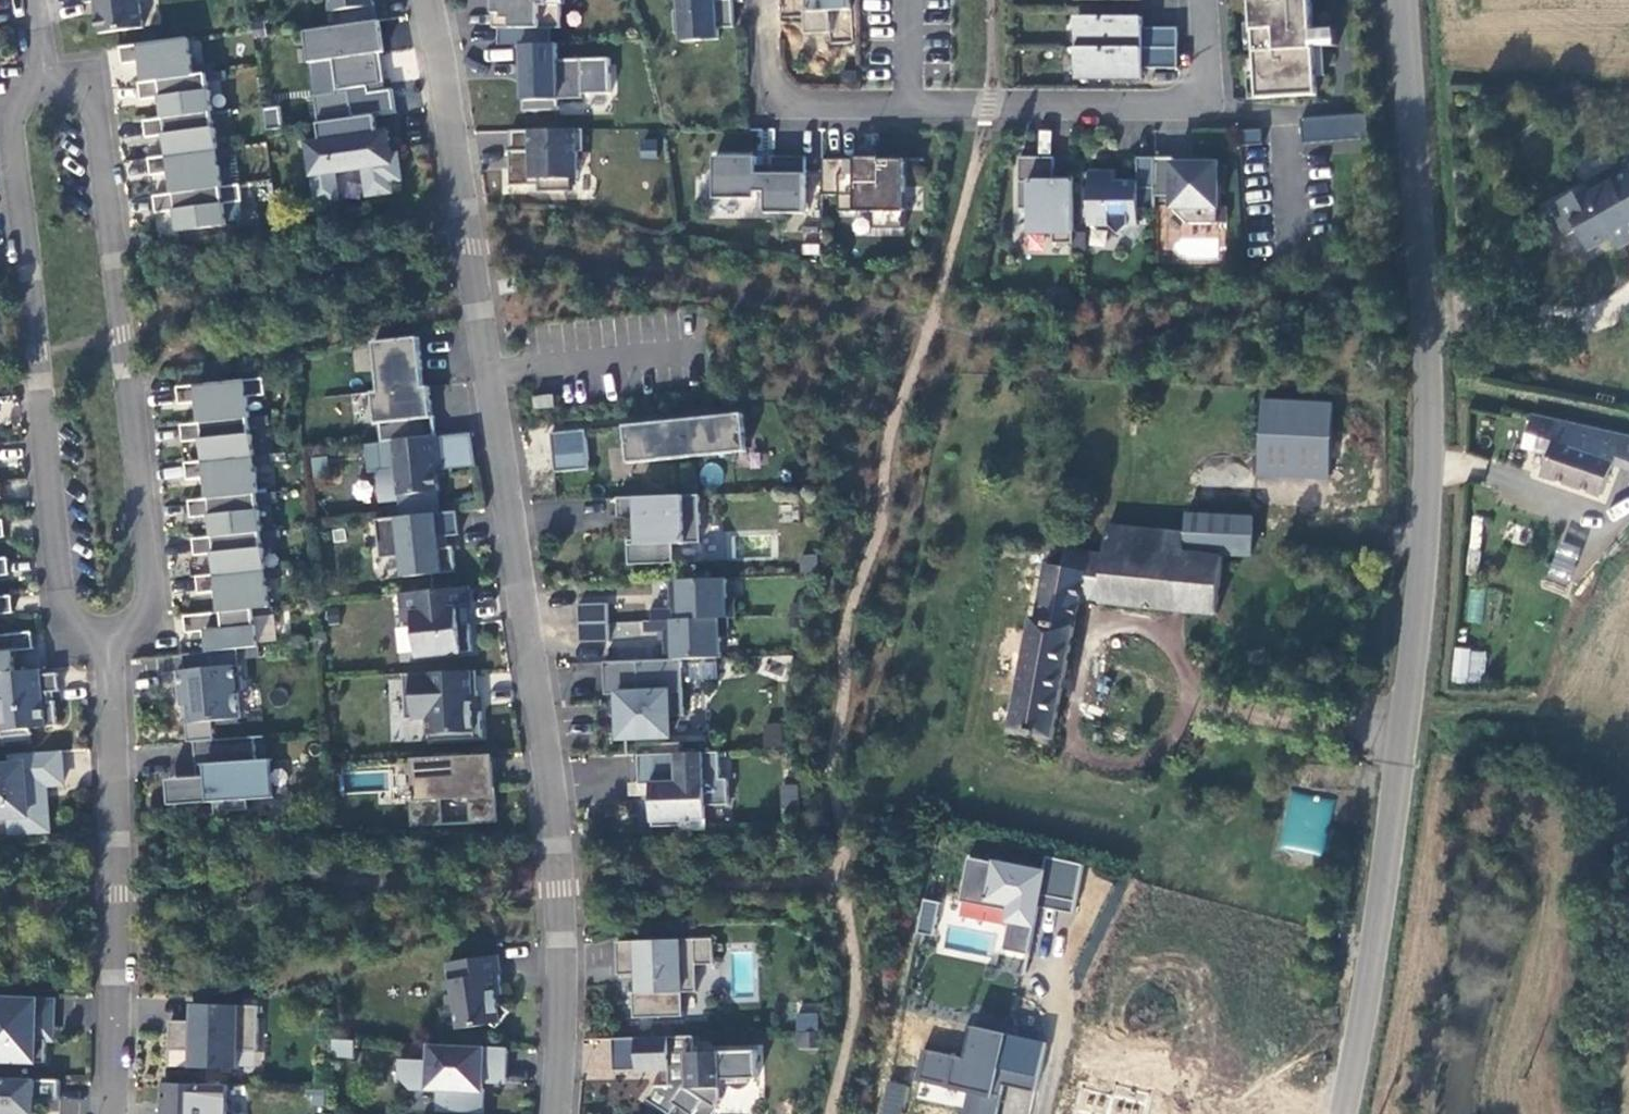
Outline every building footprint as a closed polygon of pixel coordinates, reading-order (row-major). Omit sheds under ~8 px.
[(86,5),(96,4),(101,36),(145,30),(141,0),(85,0),(86,5)] [(375,0),(331,0),(333,14),(376,8),(375,0)] [(500,7),(494,8),(495,31),(563,29),(563,7),(568,6),(568,0),(500,0),(500,7)] [(681,13),(675,13),(677,36),(696,35),(696,43),(721,42),(720,30),(736,30),(735,0),(711,2),(711,0),(680,0),(681,13)] [(811,13),(805,13),(807,36),(832,35),(831,13),(853,12),(852,0),(810,0),(811,13)] [(1321,97),(1315,0),(1248,0),(1256,102),(1321,97)] [(1145,19),(1079,20),(1079,50),(1180,51),(1180,31),(1144,31),(1145,19)] [(375,24),(302,33),(319,126),(331,124),(354,120),(351,93),(384,88),(375,24)] [(190,40),(122,49),(124,66),(144,64),(147,85),(196,78),(193,57),(192,57),(190,40)] [(565,49),(503,51),(504,73),(517,72),(518,100),(545,100),(546,89),(565,89),(565,49)] [(1180,51),(1079,50),(1078,81),(1144,82),(1144,71),(1180,71),(1180,51)] [(147,85),(141,85),(143,102),(163,100),(166,120),(214,114),(215,114),(212,93),(210,93),(208,76),(196,78),(147,85)] [(166,120),(146,123),(148,140),(168,137),(170,158),(218,152),(220,152),(217,131),(216,131),(214,114),(166,120)] [(310,145),(318,205),(341,202),(337,175),(365,170),(369,198),(394,194),(393,184),(404,182),(400,155),(394,156),(391,139),(380,140),(380,135),(377,117),(354,120),(331,124),(334,141),(321,143),(310,145)] [(1369,119),(1306,125),(1307,146),(1371,141),(1369,119)] [(321,143),(334,141),(331,124),(319,126),(321,143)] [(586,131),(512,133),(512,153),(511,153),(512,188),(530,187),(533,181),(541,182),(541,194),(574,193),(574,181),(580,181),(579,154),(587,154),(586,131)] [(1264,132),(1238,133),(1239,148),(1265,147),(1264,132)] [(640,139),(639,157),(655,158),(657,140),(640,139)] [(170,158),(151,161),(153,178),(173,175),(175,196),(225,189),(222,168),(221,169),(218,152),(170,158)] [(713,200),(753,201),(753,193),(763,194),(763,216),(807,217),(807,178),(757,177),(757,158),(712,156),(713,200)] [(1056,179),(1056,160),(1021,160),(1021,212),(1030,212),(1030,235),(1055,235),(1055,246),(1075,246),(1075,180),(1056,179)] [(1174,210),(1189,225),(1220,226),(1220,166),(1176,166),(1176,160),(1157,160),(1157,190),(1157,199),(1174,199),(1174,210)] [(906,161),(876,162),(874,162),(874,176),(862,176),(862,161),(824,161),(824,197),(840,197),(840,214),(874,214),(874,230),(906,231),(906,161)] [(1556,205),(1556,206),(1573,234),(1578,231),(1590,251),(1611,239),(1625,232),(1628,239),(1628,238),(1628,164),(1609,175),(1610,177),(1588,189),(1587,187),(1556,205)] [(1157,199),(1157,190),(1140,190),(1140,184),(1118,184),(1118,174),(1091,174),(1091,228),(1112,228),(1122,237),(1132,228),(1140,228),(1140,212),(1156,212),(1157,199)] [(175,196),(156,199),(158,215),(178,213),(180,234),(230,227),(227,206),(244,204),(242,187),(225,189),(175,196)] [(1621,242),(1628,239),(1625,232),(1611,239),(1615,246),(1621,242)] [(421,339),(375,344),(381,394),(375,395),(378,425),(381,425),(383,445),(438,439),(436,418),(433,418),(431,389),(425,389),(421,339)] [(251,420),(252,420),(250,399),(267,397),(265,380),(179,389),(181,406),(200,404),(203,425),(251,420)] [(1335,400),(1264,397),(1261,470),(1332,473),(1335,400)] [(556,399),(535,399),(537,414),(558,411),(556,399)] [(745,416),(625,427),(630,466),(749,453),(745,416)] [(1544,416),(1540,432),(1555,438),(1561,420),(1544,416)] [(204,442),(206,463),(255,458),(256,458),(254,437),(252,437),(251,420),(203,425),(183,427),(185,444),(204,442)] [(1561,420),(1555,438),(1542,476),(1602,497),(1618,452),(1622,440),(1595,433),(1597,428),(1561,420)] [(1618,452),(1628,455),(1628,436),(1624,435),(1597,428),(1595,433),(1622,440),(1618,452)] [(588,431),(552,434),(555,475),(591,471),(588,431)] [(402,498),(423,495),(441,493),(439,472),(438,460),(444,459),(442,438),(438,439),(395,443),(383,445),(368,446),(371,475),(379,474),(382,505),(402,503),(402,498)] [(208,480),(211,501),(259,496),(260,496),(258,475),(256,475),(255,458),(206,463),(187,465),(188,482),(208,480)] [(446,471),(444,459),(438,460),(439,472),(446,471)] [(212,518),(214,539),(262,534),(264,533),(262,512),(260,513),(259,496),(211,501),(191,503),(192,519),(212,518)] [(701,497),(619,499),(620,520),(637,520),(638,542),(629,542),(630,567),(675,565),(675,546),(703,545),(701,497)] [(1184,550),(1225,555),(1225,551),(1251,553),(1253,514),(1187,511),(1186,531),(1184,550)] [(462,537),(459,513),(378,522),(382,560),(403,558),(405,579),(457,574),(455,549),(441,550),(440,539),(462,537)] [(1186,531),(1108,523),(1103,573),(1101,600),(1101,603),(1219,615),(1225,555),(1184,550),(1186,531)] [(216,556),(218,576),(266,572),(268,571),(265,550),(264,551),(262,534),(214,539),(195,541),(196,557),(216,556)] [(1559,544),(1547,573),(1566,580),(1578,551),(1559,544)] [(1088,554),(1068,550),(1067,569),(1049,566),(1040,618),(1034,617),(1029,640),(1006,635),(1001,661),(1025,665),(1011,731),(1054,740),(1076,623),(1081,598),(1086,572),(1085,572),(1088,554)] [(11,577),(9,560),(0,561),(0,578),(11,577)] [(220,593),(222,614),(255,611),(271,609),(270,588),(268,588),(266,572),(218,576),(198,578),(200,595),(220,593)] [(1103,573),(1086,572),(1081,598),(1101,600),(1103,573)] [(728,581),(671,582),(672,610),(654,611),(654,622),(647,623),(647,634),(666,634),(667,662),(684,661),(722,660),(722,640),(731,639),(730,620),(738,620),(737,601),(729,600),(728,581)] [(416,623),(419,659),(474,653),(472,626),(466,626),(465,611),(470,610),(473,610),(470,589),(402,596),(405,624),(416,623)] [(15,615),(13,598),(0,599),(0,616),(15,615)] [(609,604),(579,605),(581,644),(611,643),(609,604)] [(240,651),(260,649),(258,627),(257,628),(255,611),(222,614),(186,618),(188,635),(209,633),(211,654),(221,653),(240,651)] [(16,674),(14,653),(35,651),(33,634),(0,637),(0,675),(16,674)] [(1453,647),(1450,681),(1482,684),(1485,649),(1453,647)] [(240,651),(221,653),(222,663),(241,662),(240,651)] [(211,654),(185,656),(186,673),(242,667),(241,662),(222,663),(221,653),(211,654)] [(667,662),(606,664),(607,697),(620,697),(621,708),(627,708),(629,740),(672,738),(672,717),(686,718),(684,661),(667,662)] [(242,667),(186,673),(178,674),(182,706),(186,706),(188,726),(242,720),(240,696),(244,690),(242,667)] [(57,703),(51,704),(50,694),(56,694),(61,693),(59,675),(43,676),(43,671),(16,674),(0,675),(0,710),(3,740),(33,737),(32,730),(59,727),(57,703)] [(429,720),(430,743),(484,740),(483,713),(476,714),(475,699),(479,699),(478,672),(405,676),(407,721),(429,720)] [(765,746),(780,744),(778,723),(763,725),(765,746)] [(256,739),(196,743),(198,768),(208,767),(209,779),(200,779),(199,776),(198,776),(184,777),(184,780),(177,781),(179,807),(216,804),(216,817),(231,816),(231,813),(249,812),(249,801),(275,800),(273,761),(258,762),(256,739)] [(50,833),(48,800),(43,800),(42,787),(47,786),(65,785),(63,752),(13,756),(13,767),(0,768),(0,820),(12,819),(22,818),(23,835),(50,833)] [(722,781),(721,754),(640,757),(641,787),(653,786),(654,829),(682,828),(681,815),(704,814),(703,808),(731,807),(730,781),(722,781)] [(490,756),(415,759),(418,794),(410,794),(413,829),(445,826),(443,794),(470,792),(472,825),(500,824),(498,789),(492,789),(490,756)] [(208,767),(198,768),(198,776),(199,776),(200,779),(209,779),(208,767)] [(797,783),(780,784),(781,804),(797,803),(797,783)] [(1325,854),(1331,797),(1285,792),(1279,849),(1325,854)] [(22,818),(12,819),(13,835),(23,835),(22,818)] [(965,857),(958,899),(1004,909),(1001,923),(1007,924),(1004,949),(1027,953),(1038,906),(1072,913),(1082,865),(1045,857),(1042,871),(965,857)] [(923,900),(917,930),(936,934),(941,904),(923,900)] [(715,940),(617,943),(619,977),(646,975),(646,994),(634,995),(635,1020),(685,1018),(684,994),(699,994),(698,967),(715,966),(715,940)] [(457,1006),(461,1031),(492,1026),(499,1031),(512,1013),(500,1005),(499,997),(504,996),(501,976),(503,976),(500,957),(450,965),(452,982),(447,983),(451,1007),(457,1006)] [(0,1000),(0,1063),(47,1064),(48,1042),(39,1041),(39,1030),(56,1031),(57,1001),(0,1000)] [(259,1053),(261,1008),(212,1006),(211,1024),(194,1023),(171,1022),(171,1052),(193,1052),(193,1069),(240,1071),(240,1052),(259,1053)] [(212,1006),(194,1006),(194,1023),(211,1024),(212,1006)] [(819,1013),(797,1012),(794,1046),(816,1047),(819,1013)] [(1002,1084),(1035,1090),(1045,1043),(965,1025),(961,1057),(925,1050),(920,1080),(968,1093),(964,1113),(996,1113),(1002,1084)] [(39,1041),(48,1042),(56,1042),(56,1031),(39,1030),(39,1041)] [(613,1041),(614,1074),(669,1071),(670,1085),(656,1088),(647,1101),(669,1113),(675,1113),(679,1106),(692,1113),(715,1113),(724,1101),(724,1080),(731,1081),(732,1086),(735,1091),(742,1091),(748,1089),(752,1084),(752,1080),(759,1079),(758,1052),(695,1055),(695,1037),(613,1041)] [(356,1043),(335,1042),(334,1058),(355,1059),(356,1043)] [(440,1113),(446,1113),(485,1113),(486,1084),(509,1085),(510,1050),(432,1046),(431,1063),(402,1061),(401,1079),(412,1091),(441,1092),(440,1113)] [(37,1081),(0,1080),(0,1113),(37,1113),(37,1081)] [(881,1113),(905,1113),(910,1088),(888,1082),(881,1113)] [(1151,1093),(1116,1084),(1114,1093),(1082,1086),(1075,1113),(1146,1113),(1151,1093)] [(164,1085),(163,1113),(207,1113),(207,1111),(229,1111),(230,1087),(164,1085)]
